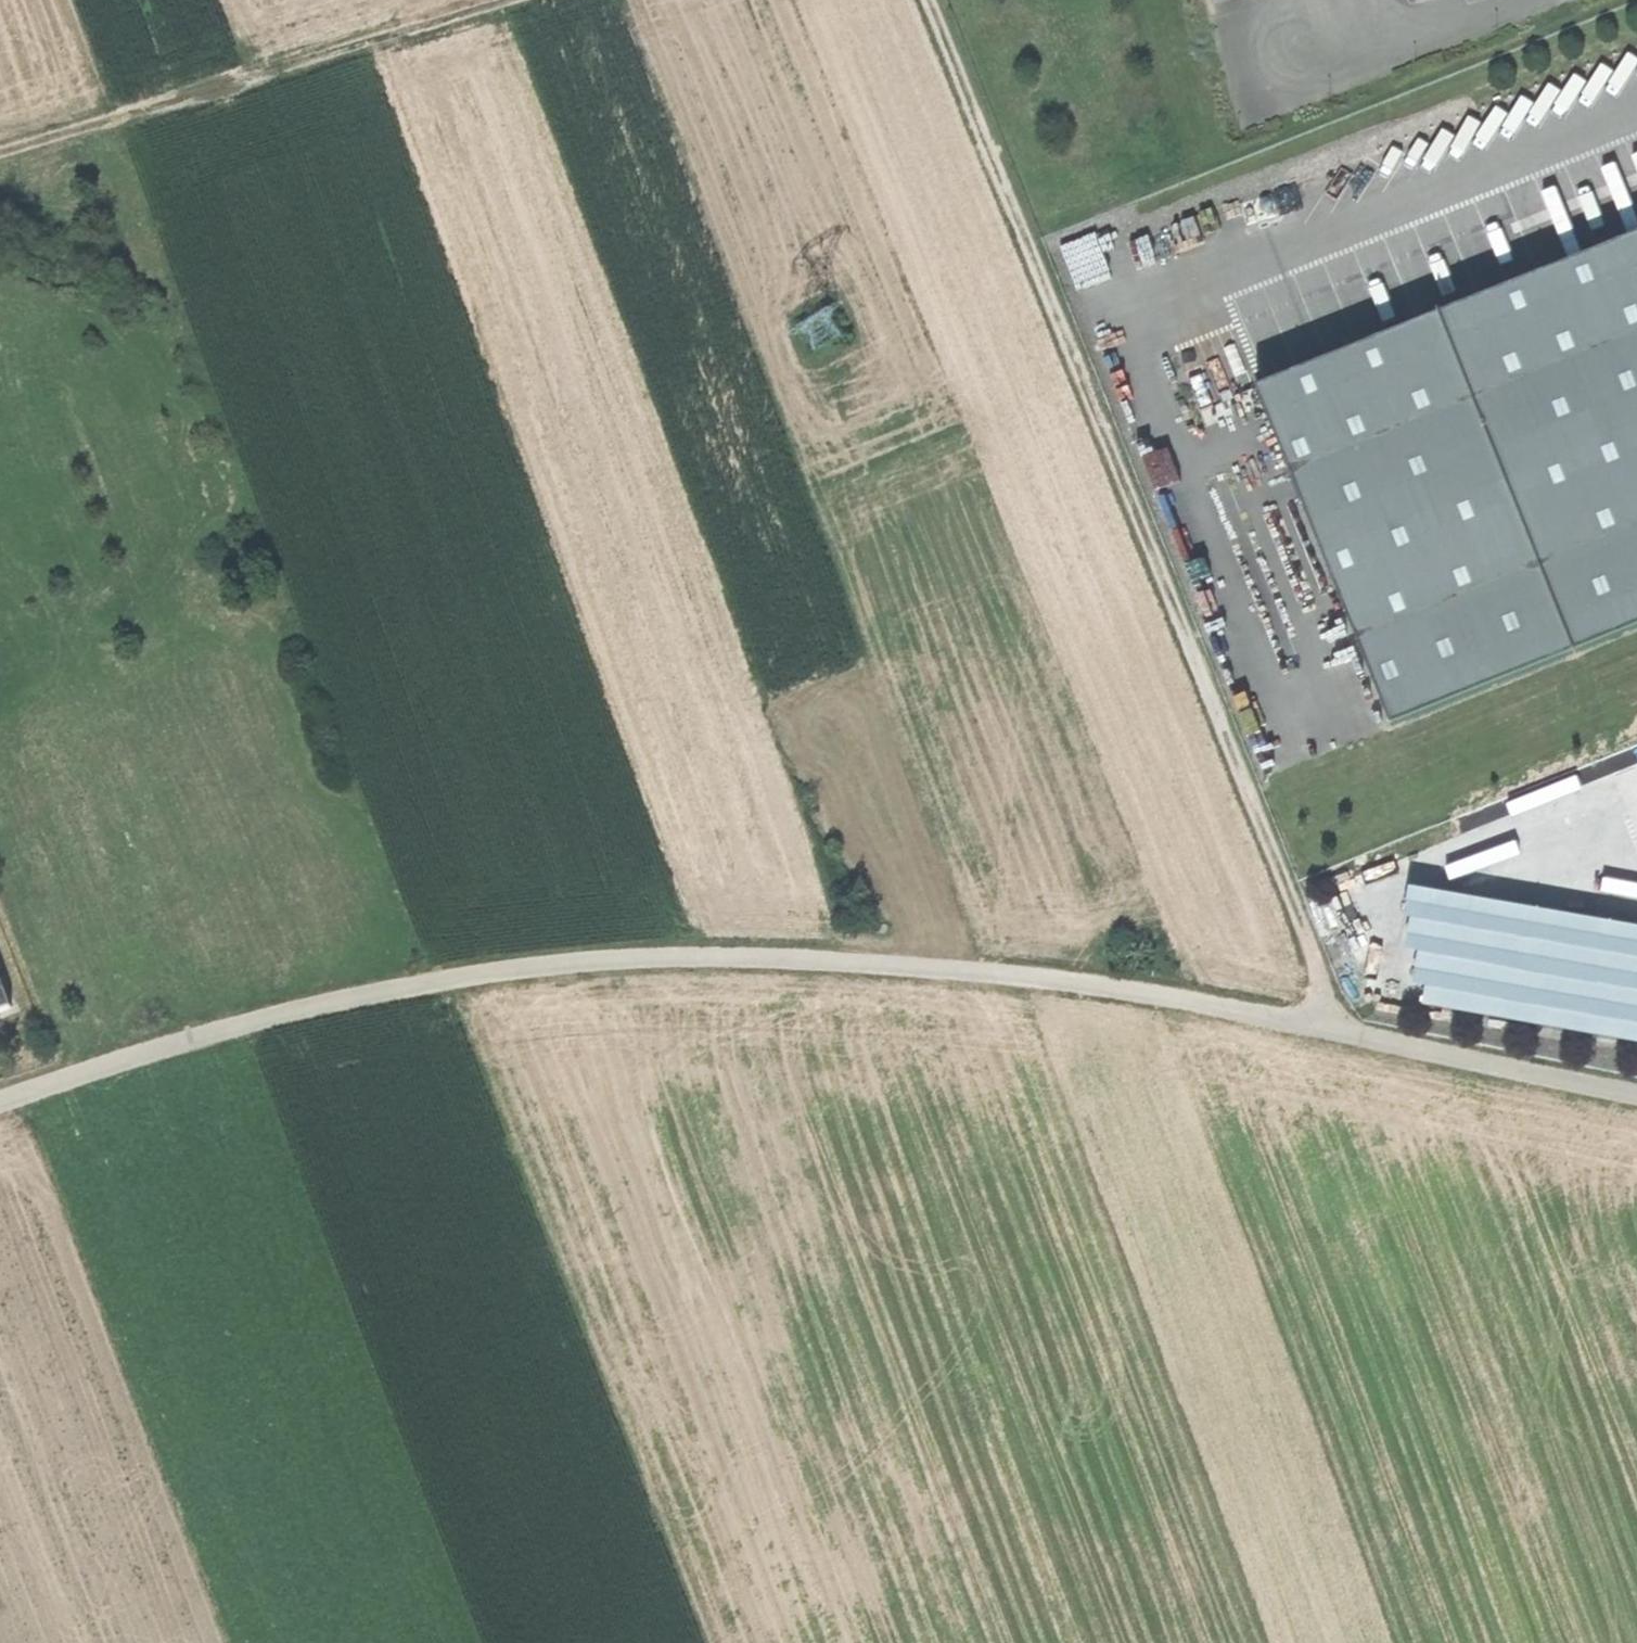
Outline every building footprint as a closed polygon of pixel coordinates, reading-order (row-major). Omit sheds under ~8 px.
[(1257,389),(1392,726),(1636,628),(1636,238),(1257,389)] [(1418,1002),(1636,1041),(1636,924),(1400,884),(1418,1002)] [(16,1013),(0,973),(0,1020),(16,1013)]
